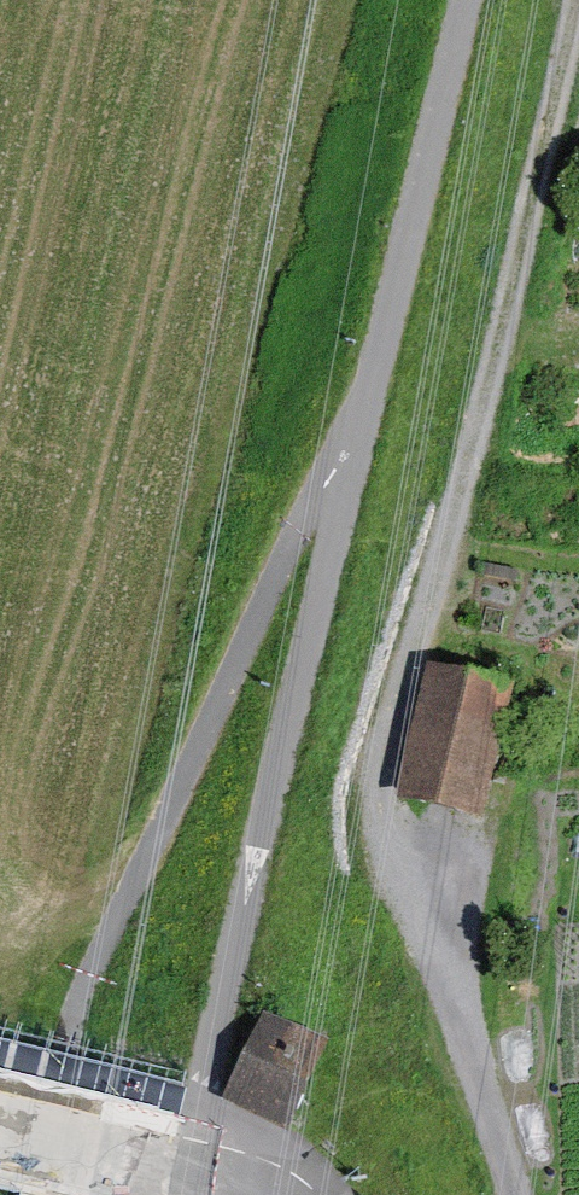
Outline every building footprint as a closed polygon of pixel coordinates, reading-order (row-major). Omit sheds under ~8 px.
[(513,688),(443,673),(414,801),(484,816),(513,688)] [(302,1124),(339,1046),(278,1016),(240,1094),(302,1124)]
